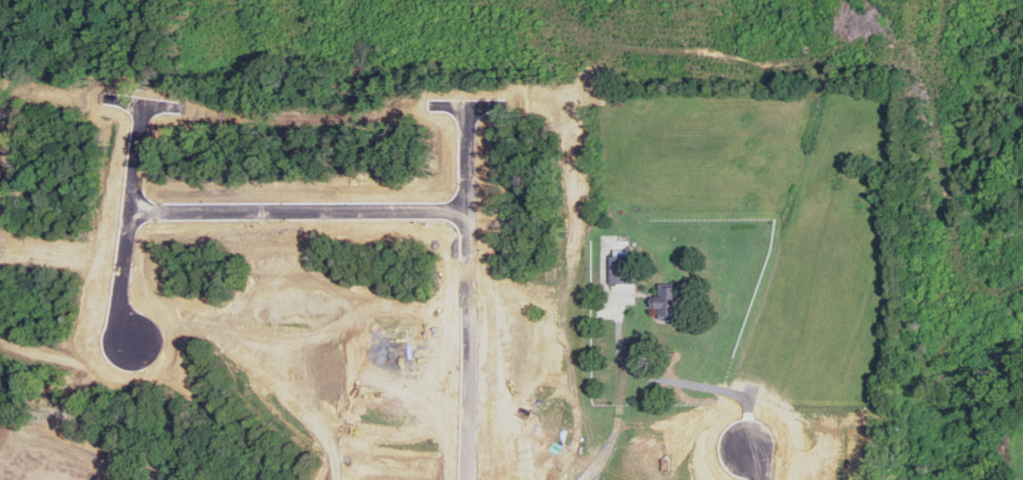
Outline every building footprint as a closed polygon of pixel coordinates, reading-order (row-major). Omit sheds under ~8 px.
[(632,283),(633,249),(612,249),(611,282),(632,283)] [(654,296),(653,308),(661,308),(661,317),(682,318),(683,283),(660,282),(660,296),(654,296)]
